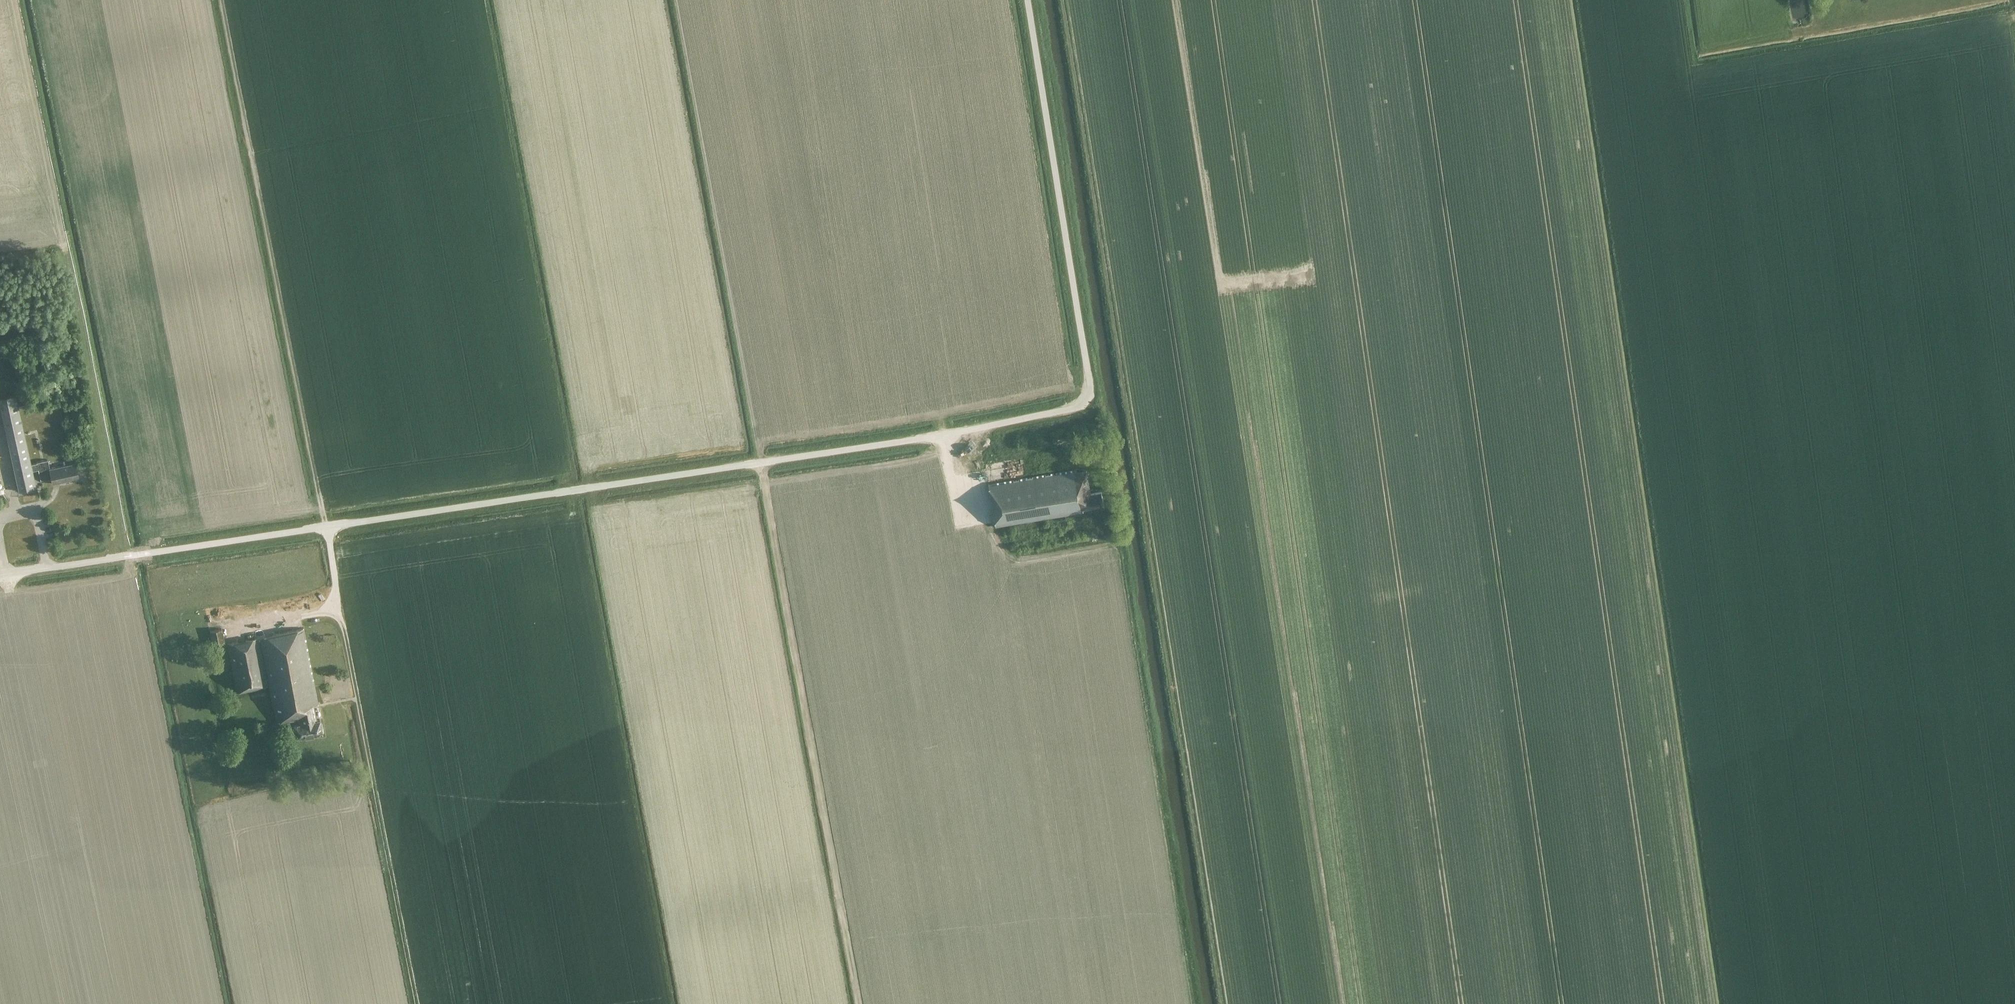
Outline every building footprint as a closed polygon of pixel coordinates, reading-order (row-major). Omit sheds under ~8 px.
[(15,393),(0,397),(0,403),(19,490),(36,487),(32,470),(38,469),(40,479),(51,477),(53,483),(65,480),(65,479),(78,476),(75,462),(50,468),(48,459),(36,461),(36,462),(31,463),(15,393)] [(1014,479),(988,483),(995,522),(995,526),(1083,512),(1083,508),(1095,506),(1104,505),(1101,491),(1090,493),(1086,471),(1077,472),(1076,469),(1056,472),(1056,473),(1054,474),(1054,473),(1050,473),(1050,474),(1046,475),(1046,474),(1032,476),(1032,477),(1028,477),(1024,477),(1018,478),(1018,479),(1014,480),(1014,479)] [(315,585),(310,563),(302,565),(307,587),(315,585)] [(225,641),(222,627),(210,630),(213,644),(225,641)] [(303,627),(227,643),(237,692),(270,685),(277,722),(297,718),(298,723),(293,724),(296,738),(323,732),(320,718),(316,719),(314,705),(318,704),(303,627)]
